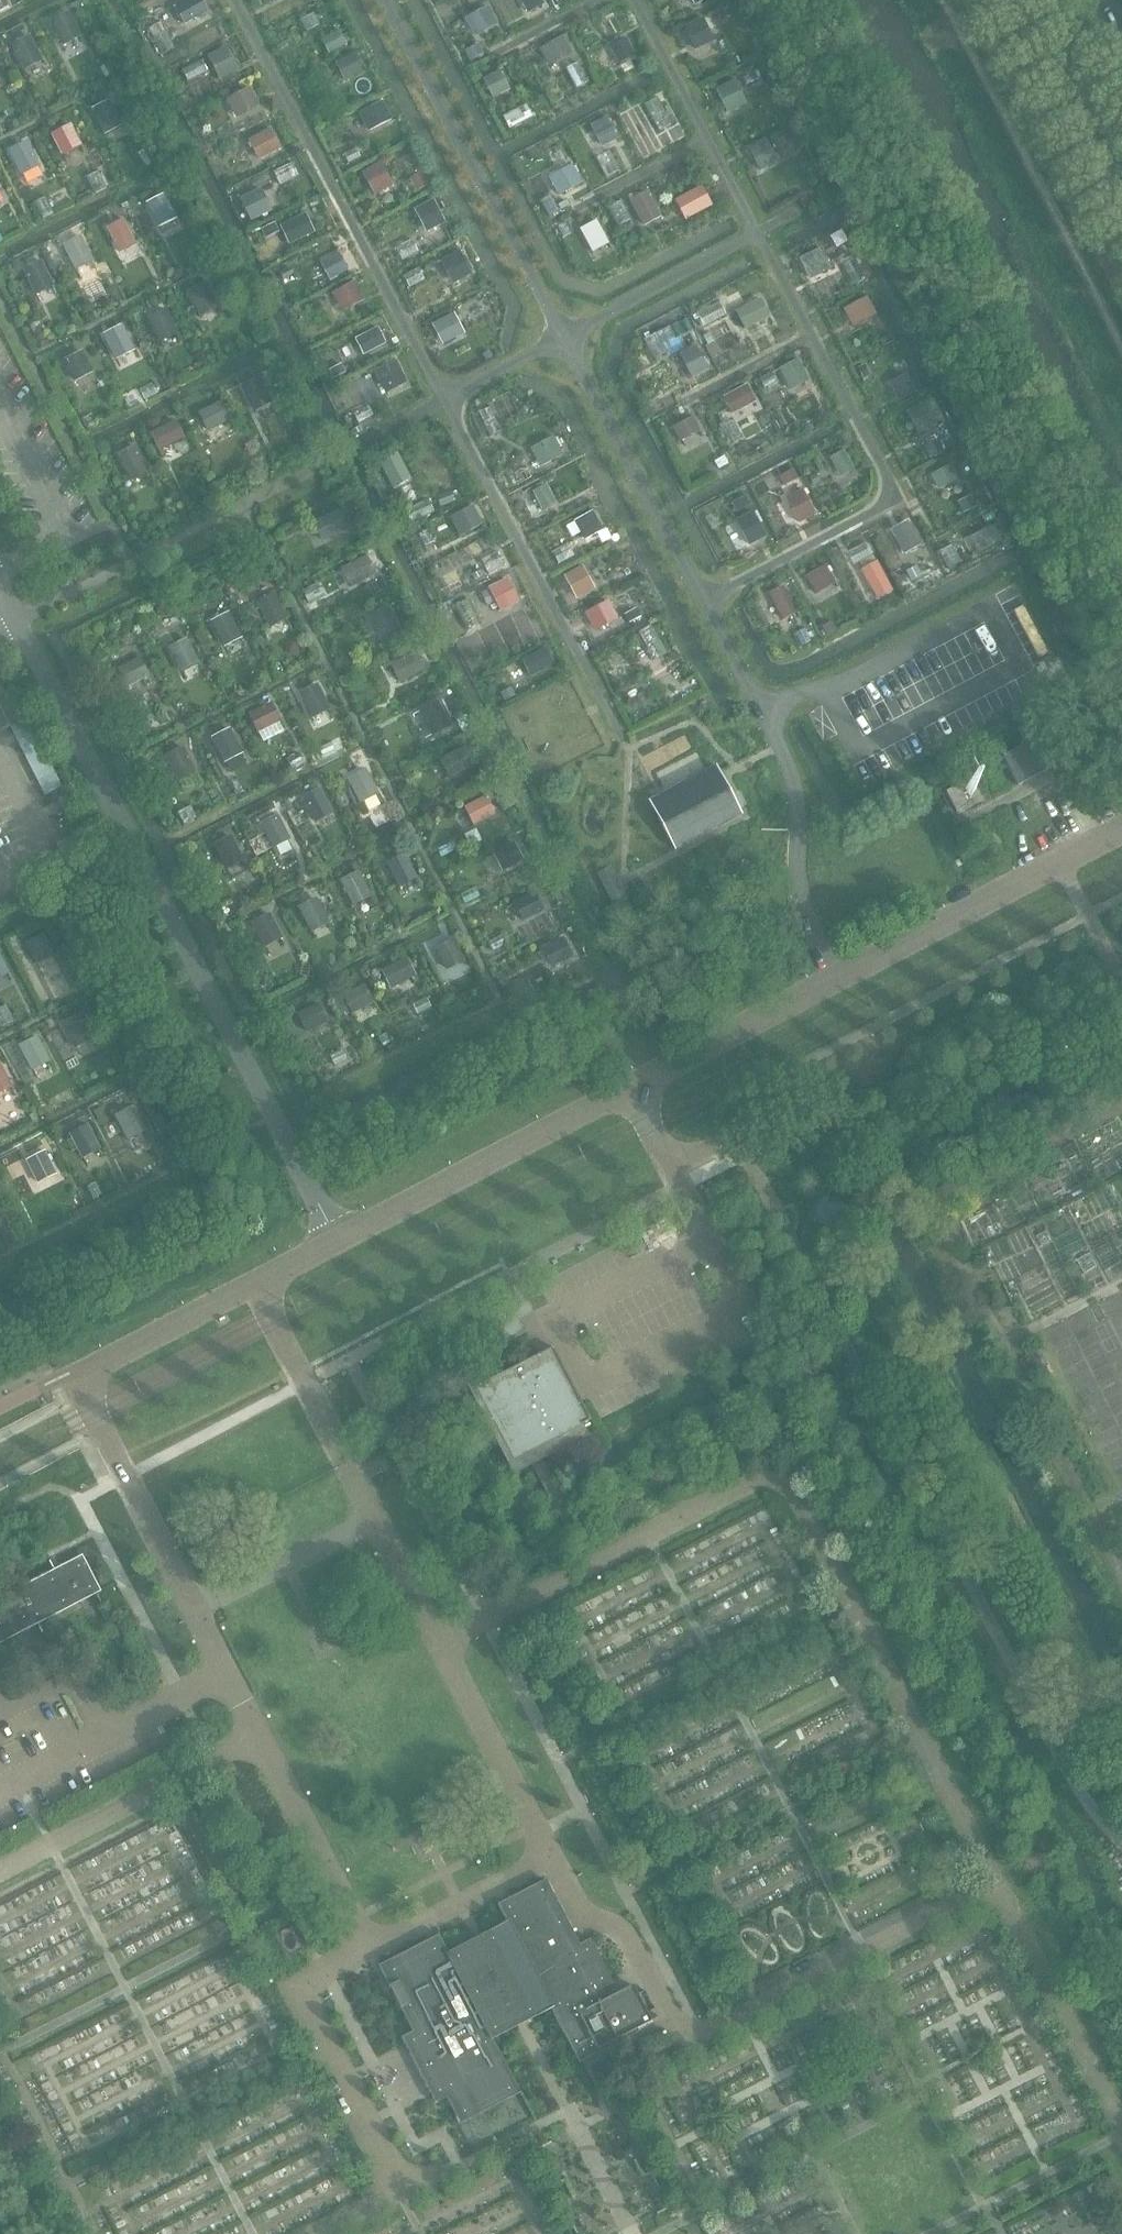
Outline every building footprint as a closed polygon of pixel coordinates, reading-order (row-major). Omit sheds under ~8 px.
[(184,23),(208,10),(203,0),(189,0),(175,7),(184,23)] [(542,6),(539,0),(520,0),(527,14),(542,6)] [(474,39),(497,26),(488,9),(465,21),(474,39)] [(722,11),(711,16),(715,24),(726,19),(722,11)] [(68,13),(52,21),(64,44),(80,37),(68,13)] [(314,14),(302,20),(308,33),(320,27),(314,14)] [(613,18),(604,23),(612,38),(621,33),(613,18)] [(684,29),(694,51),(713,42),(702,20),(684,29)] [(160,23),(149,29),(162,55),(174,49),(160,23)] [(329,53),(346,44),(341,33),(323,42),(329,53)] [(29,38),(14,46),(25,69),(41,61),(29,38)] [(540,51),(549,66),(569,55),(560,39),(540,51)] [(626,41),(610,49),(618,64),(633,56),(626,41)] [(479,46),(466,53),(471,62),(484,55),(479,46)] [(228,47),(209,57),(219,77),(239,68),(228,47)] [(345,79),(365,69),(358,53),(338,63),(345,79)] [(203,62),(184,72),(189,82),(208,72),(203,62)] [(107,63),(100,67),(106,78),(113,74),(107,63)] [(577,64),(567,69),(576,88),(587,83),(577,64)] [(757,77),(754,69),(742,75),(746,83),(757,77)] [(487,92),(505,83),(500,73),(482,82),(487,92)] [(745,105),(735,83),(717,91),(726,113),(745,105)] [(249,89),(227,100),(234,113),(255,102),(249,89)] [(658,99),(645,106),(659,132),(672,125),(658,99)] [(390,114),(383,102),(384,102),(360,114),(366,126),(390,114)] [(109,103),(94,110),(106,134),(122,126),(109,103)] [(617,139),(606,119),(592,127),(602,147),(617,139)] [(70,127),(54,135),(64,154),(79,147),(70,127)] [(271,129),(249,141),(257,155),(279,144),(271,129)] [(785,144),(778,132),(770,136),(777,149),(785,144)] [(765,139),(747,148),(759,172),(777,162),(765,139)] [(27,143),(11,151),(23,174),(39,167),(27,143)] [(560,147),(543,156),(548,163),(564,155),(560,147)] [(356,149),(344,155),(349,165),(361,158),(356,149)] [(373,190),(392,180),(381,161),(363,171),(373,190)] [(292,164),(274,173),(280,186),(298,177),(292,164)] [(579,186),(569,168),(549,179),(559,197),(579,186)] [(421,173),(410,179),(417,191),(427,186),(421,173)] [(240,199),(249,216),(270,205),(261,189),(240,199)] [(702,189),(677,203),(687,222),(712,208),(702,189)] [(630,203),(641,224),(658,215),(646,194),(630,203)] [(163,195),(148,203),(160,227),(176,219),(163,195)] [(442,219),(434,202),(417,210),(425,227),(442,219)] [(620,202),(608,208),(619,229),(631,223),(620,202)] [(307,215),(281,228),(288,241),(313,229),(307,215)] [(124,221),(108,229),(120,252),(136,244),(124,221)] [(581,231),(592,249),(606,241),(595,223),(581,231)] [(281,237),(276,227),(264,232),(269,242),(281,237)] [(80,238),(65,245),(77,269),(92,261),(80,238)] [(412,240),(395,248),(402,261),(419,253),(412,240)] [(810,278),(830,269),(820,247),(800,256),(810,278)] [(451,278),(470,269),(462,252),(443,262),(451,278)] [(348,270),(340,255),(322,264),(330,279),(348,270)] [(853,256),(841,262),(853,286),(865,280),(853,256)] [(41,262),(25,270),(38,293),(53,286),(41,262)] [(290,269),(280,274),(283,280),(293,275),(290,269)] [(419,269),(404,277),(410,288),(424,280),(419,269)] [(333,295),(339,307),(363,294),(357,283),(333,295)] [(204,284),(189,292),(201,315),(216,307),(204,284)] [(875,315),(865,297),(845,308),(854,326),(875,315)] [(766,311),(759,298),(735,310),(742,324),(766,311)] [(164,310),(149,318),(161,340),(176,333),(164,310)] [(464,331),(455,313),(433,324),(443,342),(464,331)] [(121,327),(106,335),(118,358),(133,351),(121,327)] [(378,327),(363,335),(372,350),(386,343),(378,327)] [(708,333),(703,335),(708,344),(712,342),(708,333)] [(694,345),(679,354),(693,378),(708,369),(694,345)] [(82,354),(66,361),(76,380),(92,372),(82,354)] [(791,389),(807,381),(796,360),(780,368),(791,389)] [(397,363),(377,373),(387,393),(407,382),(397,363)] [(341,365),(330,370),(334,378),(345,373),(341,365)] [(864,365),(859,368),(864,379),(870,376),(864,365)] [(890,382),(899,399),(921,388),(912,370),(890,382)] [(772,373),(760,379),(765,388),(777,381),(772,373)] [(259,379),(243,386),(255,410),(271,402),(259,379)] [(730,409),(753,397),(746,384),(723,396),(730,409)] [(925,401),(907,411),(918,432),(936,423),(925,401)] [(220,404),(200,414),(208,429),(228,419),(220,404)] [(369,406),(354,414),(359,423),(373,416),(369,406)] [(488,407),(478,412),(491,437),(501,432),(488,407)] [(673,427),(678,437),(697,427),(691,416),(673,427)] [(176,423),(153,434),(160,449),(183,438),(176,423)] [(531,448),(540,466),(563,455),(554,437),(531,448)] [(930,454),(942,448),(938,440),(926,446),(930,454)] [(135,448),(120,456),(132,478),(147,471),(135,448)] [(831,458),(838,472),(851,466),(844,451),(831,458)] [(390,485),(410,475),(399,454),(379,465),(390,485)] [(724,457),(715,462),(718,470),(728,464),(724,457)] [(937,487),(958,477),(952,465),(931,475),(937,487)] [(792,470),(779,476),(784,485),(797,478),(792,470)] [(815,474),(810,477),(814,484),(819,481),(815,474)] [(543,510),(556,503),(547,486),(534,493),(543,510)] [(785,498),(796,518),(812,510),(802,489),(785,498)] [(745,496),(731,503),(736,511),(749,504),(745,496)] [(977,507),(972,496),(959,502),(964,513),(965,513),(977,507)] [(473,507),(451,519),(459,535),(481,523),(473,507)] [(339,511),(314,523),(322,538),(348,525),(339,511)] [(585,539),(602,529),(592,511),(575,520),(585,539)] [(735,520),(746,541),(763,532),(752,511),(735,520)] [(904,553),(920,545),(907,520),(891,529),(904,553)] [(986,548),(1001,540),(993,525),(978,533),(986,548)] [(428,530),(419,535),(425,547),(434,542),(428,530)] [(866,543),(847,554),(854,566),(873,555),(866,543)] [(568,545),(551,554),(557,565),(574,557),(568,545)] [(951,546),(940,552),(949,569),(960,563),(951,546)] [(367,558),(344,569),(352,585),(375,573),(367,558)] [(877,599),(890,591),(875,562),(861,569),(877,599)] [(593,586),(582,567),(565,576),(575,595),(593,586)] [(825,567),(806,577),(815,592),(833,582),(825,567)] [(916,567),(907,572),(911,580),(921,575),(916,567)] [(64,572),(57,576),(56,576),(62,588),(70,584),(64,572)] [(498,607),(517,597),(507,579),(488,589),(498,607)] [(318,584),(303,592),(309,604),(324,596),(318,584)] [(769,593),(782,619),(795,612),(782,587),(769,593)] [(274,595),(259,603),(271,626),(286,618),(274,595)] [(468,601),(456,606),(469,631),(480,625),(468,601)] [(596,630),(617,619),(609,602),(588,614),(596,630)] [(387,607),(371,615),(381,634),(397,626),(387,607)] [(637,609),(626,615),(630,622),(641,616),(637,609)] [(228,614),(212,621),(224,645),(240,637),(228,614)] [(831,622),(821,627),(826,635),(835,630),(831,622)] [(649,627),(639,633),(654,659),(664,653),(649,627)] [(804,629),(796,634),(801,646),(810,641),(804,629)] [(186,639),(170,647),(182,670),(198,663),(186,639)] [(546,650),(523,661),(531,678),(554,667),(546,650)] [(416,654),(393,666),(401,681),(425,669),(416,654)] [(1066,667),(1060,655),(1036,668),(1042,679),(1066,667)] [(140,658),(119,669),(127,685),(149,675),(140,658)] [(0,684),(0,731),(0,732),(19,722),(0,684)] [(317,686),(300,694),(313,717),(329,709),(317,686)] [(512,689),(501,695),(504,702),(516,696),(512,689)] [(437,703),(421,711),(434,734),(450,726),(437,703)] [(270,704),(249,715),(258,732),(279,720),(270,704)] [(229,730),(213,738),(225,761),(241,753),(229,730)] [(1041,741),(1048,752),(1056,748),(1049,736),(1041,741)] [(1003,757),(1018,785),(1018,786),(1047,770),(1032,741),(1003,757)] [(182,748),(166,756),(178,779),(194,771),(182,748)] [(465,749),(442,761),(450,776),(473,764),(465,749)] [(650,801),(674,850),(741,817),(717,768),(650,801)] [(365,770),(350,778),(361,801),(377,793),(365,770)] [(946,792),(957,812),(968,806),(958,786),(946,792)] [(319,789),(304,797),(315,820),(331,812),(319,789)] [(486,799),(467,808),(475,824),(494,814),(486,799)] [(276,815),(261,823),(273,847),(289,839),(276,815)] [(230,837),(214,845),(226,868),(242,860),(230,837)] [(515,845),(495,855),(503,870),(523,860),(515,845)] [(403,854),(388,862),(401,886),(416,878),(403,854)] [(626,900),(611,868),(599,874),(614,906),(626,900)] [(358,873),(342,881),(354,904),(370,896),(358,873)] [(535,894),(515,904),(524,919),(543,909),(535,894)] [(316,900),(300,908),(312,930),(327,923),(316,900)] [(269,915),(253,923),(265,947),(280,939),(269,915)] [(44,936),(28,944),(38,963),(54,955),(44,936)] [(563,940),(544,949),(552,965),(572,955),(563,940)] [(453,941),(437,949),(447,968),(464,961),(453,941)] [(8,973),(0,957),(0,977),(8,973)] [(407,959),(383,972),(391,987),(415,975),(407,959)] [(364,987),(345,996),(353,1011),(372,1001),(364,987)] [(319,1005),(299,1014),(307,1030),(326,1020),(319,1005)] [(79,1015),(63,1023),(76,1047),(91,1038),(79,1015)] [(36,1038),(20,1045),(33,1069),(48,1061),(36,1038)] [(11,1086),(0,1067),(0,1092),(11,1086)] [(132,1107),(116,1115),(128,1138),(144,1130),(132,1107)] [(86,1125),(70,1132),(83,1156),(98,1148),(86,1125)] [(45,1152),(27,1160),(34,1173),(39,1181),(55,1173),(45,1152)] [(553,1347),(477,1386),(475,1386),(514,1461),(591,1421),(553,1347)] [(38,1624),(97,1594),(78,1558),(61,1567),(63,1571),(55,1574),(53,1570),(0,1598),(0,1644),(38,1624)] [(34,1643),(35,1644),(42,1658),(61,1649),(53,1634),(34,1643)] [(918,1797),(915,1798),(921,1810),(923,1809),(931,1805),(925,1793),(918,1797)] [(410,1961),(386,1974),(390,1981),(392,1985),(389,1986),(390,1987),(392,1987),(402,2006),(400,2007),(401,2008),(402,2007),(415,2033),(404,2038),(403,2036),(402,2037),(405,2044),(406,2044),(410,2052),(428,2088),(432,2095),(432,2096),(436,2103),(437,2102),(436,2100),(448,2095),(460,2119),(475,2112),(483,2107),(483,2108),(509,2095),(509,2094),(516,2090),(518,2094),(519,2094),(521,2093),(493,2039),(489,2032),(514,2019),(523,2014),(548,2002),(552,2009),(564,2034),(565,2033),(569,2040),(568,2041),(579,2063),(581,2062),(582,2062),(580,2059),(584,2057),(593,2052),(597,2050),(637,2029),(652,2022),(647,2012),(638,1996),(633,1986),(607,1999),(600,2003),(595,1993),(602,1989),(613,1983),(611,1979),(610,1977),(609,1977),(594,1947),(590,1939),(589,1940),(592,1946),(585,1950),(581,1952),(577,1943),(573,1936),(567,1923),(568,1922),(568,1921),(566,1922),(556,1902),(557,1901),(557,1900),(555,1901),(552,1895),(549,1890),(538,1895),(512,1908),(514,1912),(506,1916),(500,1903),(497,1905),(507,1922),(507,1924),(483,1936),(473,1942),(449,1954),(448,1953),(439,1934),(437,1936),(443,1949),(436,1953),(434,1949),(433,1949),(410,1961)]
